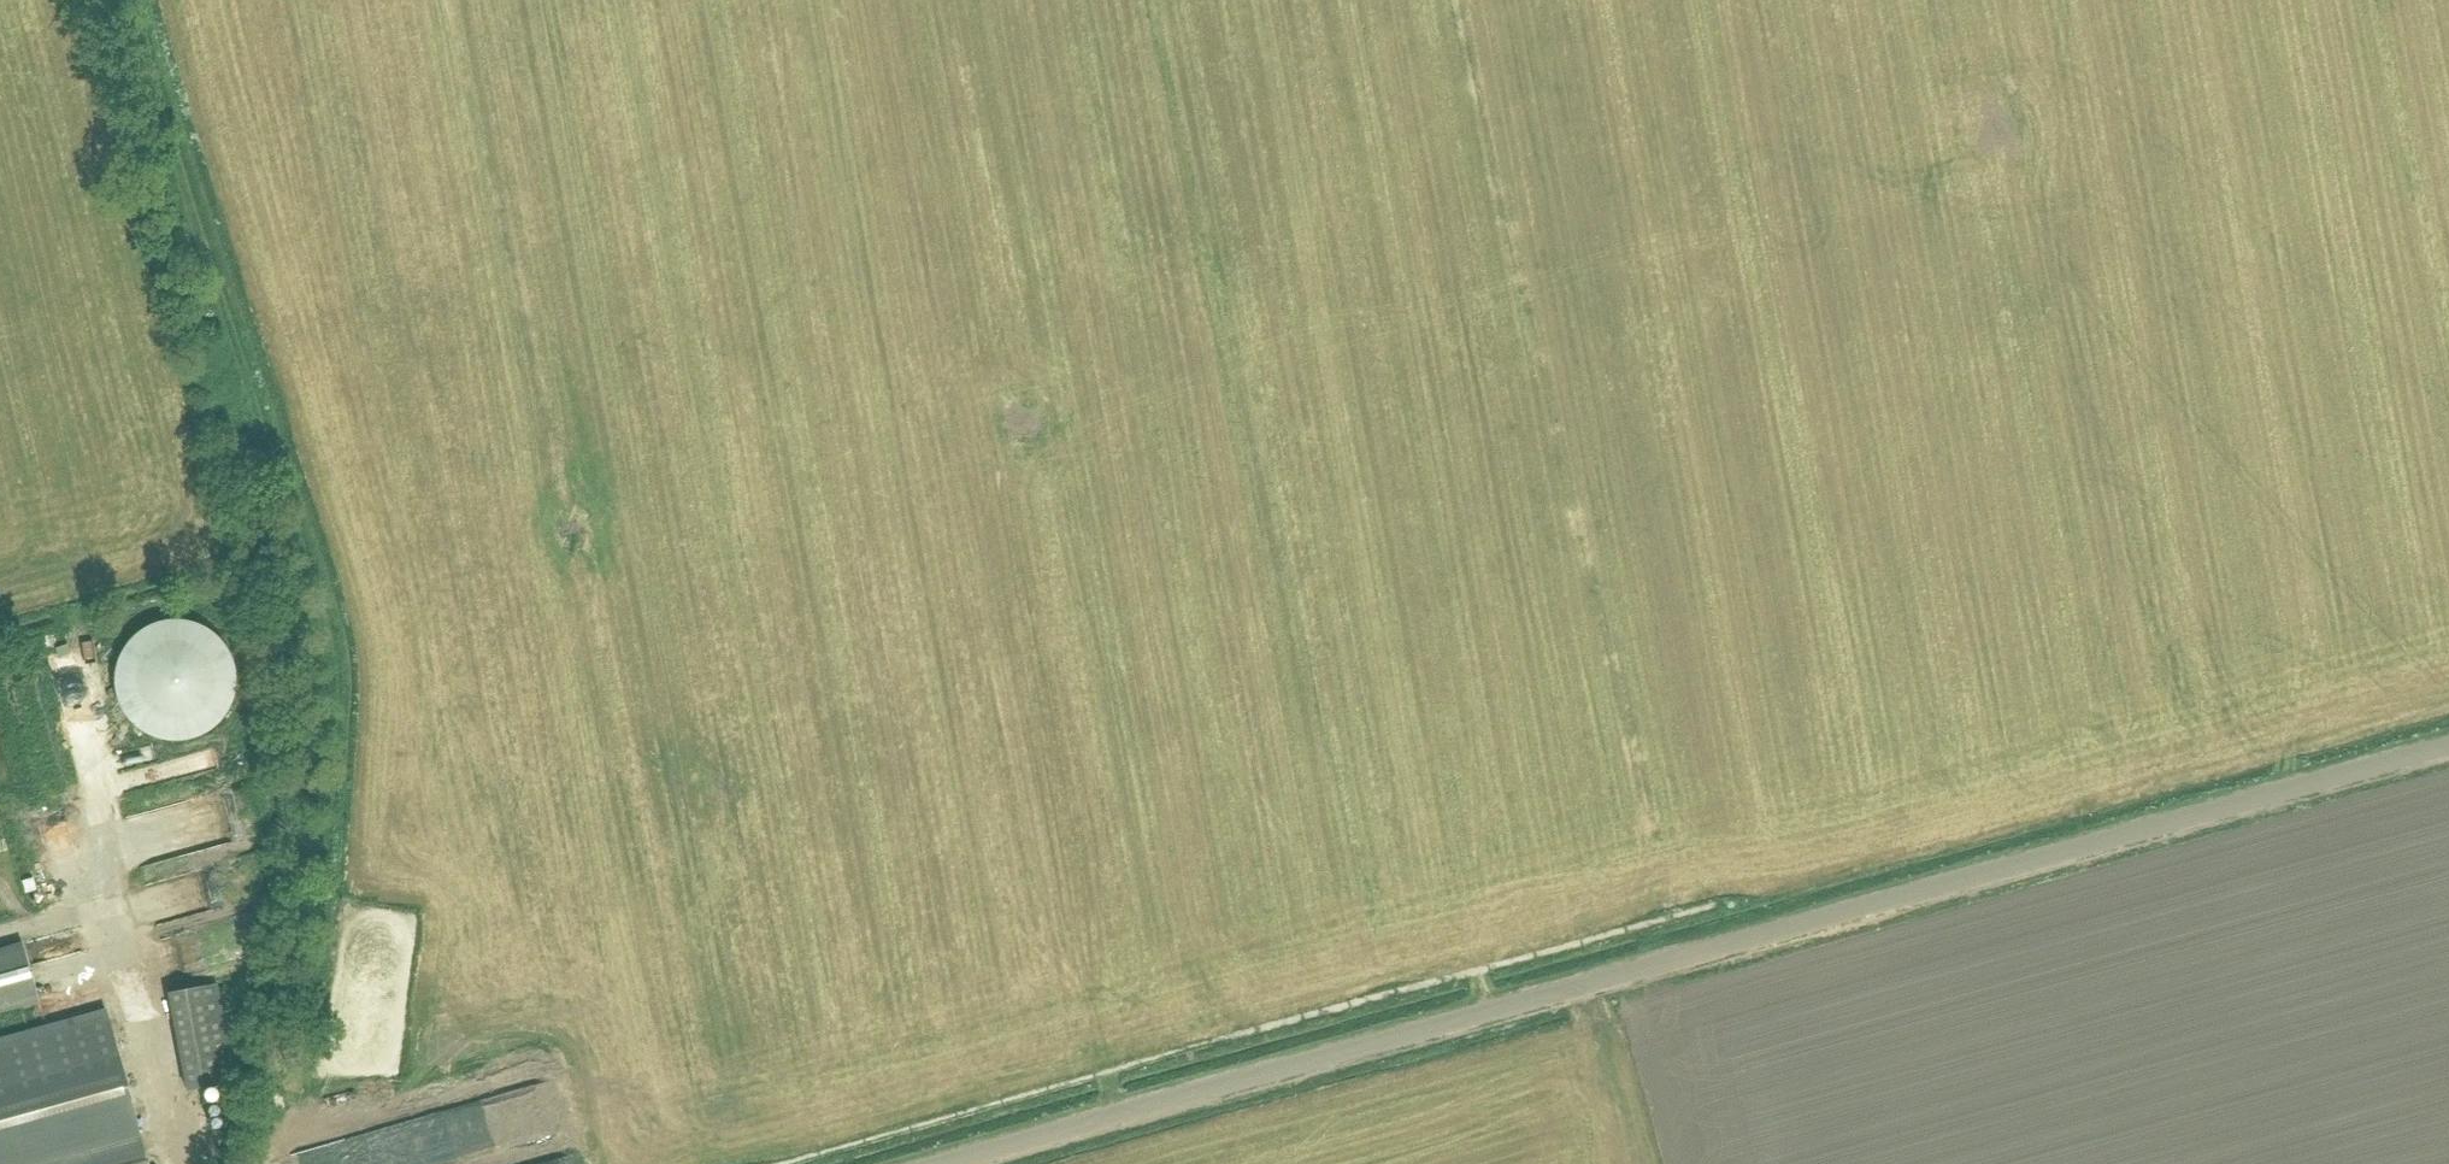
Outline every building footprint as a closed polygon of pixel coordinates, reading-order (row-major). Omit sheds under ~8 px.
[(126,643),(126,662),(149,661),(148,643),(126,643)] [(254,795),(224,799),(228,835),(258,831),(254,795)] [(171,915),(208,906),(204,891),(167,900),(171,915)] [(23,943),(0,949),(0,1014),(39,1003),(23,943)] [(235,1082),(217,984),(167,994),(186,1091),(235,1082)] [(30,1028),(71,1016),(66,1000),(26,1012),(30,1028)] [(131,1105),(104,1009),(0,1038),(0,1163),(147,1163),(131,1105)]
